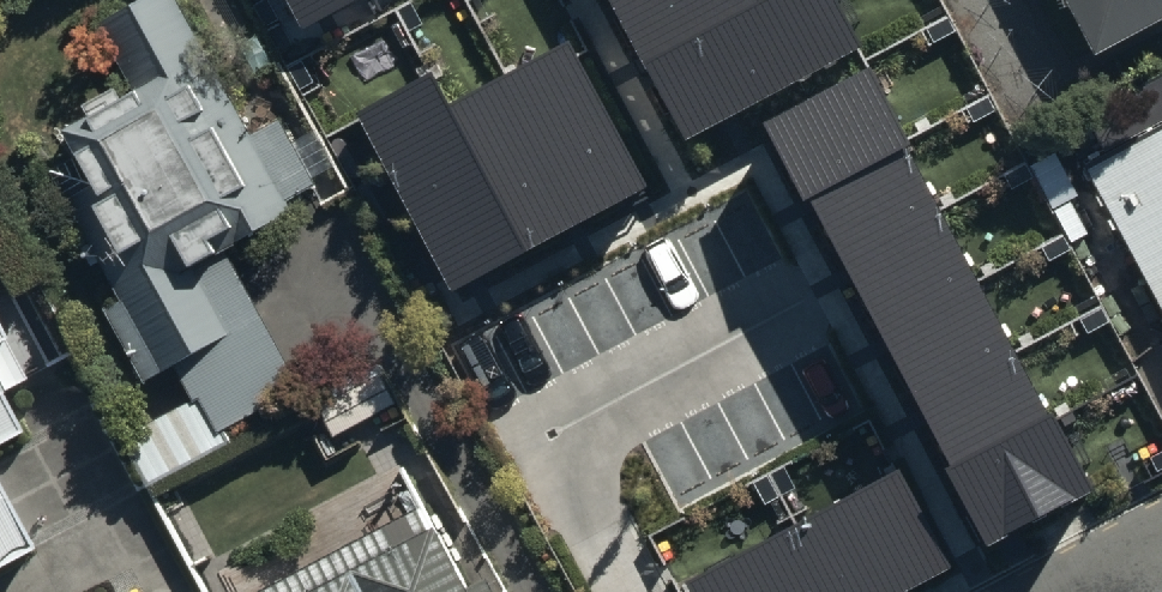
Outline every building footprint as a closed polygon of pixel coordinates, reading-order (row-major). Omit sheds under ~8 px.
[(60,117),(125,233),(94,251),(116,291),(95,303),(141,384),(175,365),(190,393),(120,433),(148,482),(228,436),(221,426),(303,379),(227,245),(322,191),(278,114),(251,130),(178,0),(118,0),(96,13),(132,77),(60,117)] [(300,19),(336,0),(289,0),(300,19)] [(680,134),(756,95),(983,534),(1082,483),(831,0),(610,0),(680,134)] [(1089,38),(1160,0),(1069,0),(1089,38)] [(431,70),(362,107),(453,278),(643,178),(566,34),(446,97),(431,70)] [(1161,307),(1161,114),(1082,157),(1161,307)] [(0,346),(0,447),(21,436),(2,399),(22,389),(0,346)] [(686,575),(695,591),(884,591),(946,560),(895,465),(686,575)] [(32,553),(0,492),(0,569),(32,553)] [(238,591),(469,591),(425,501),(238,591)]
